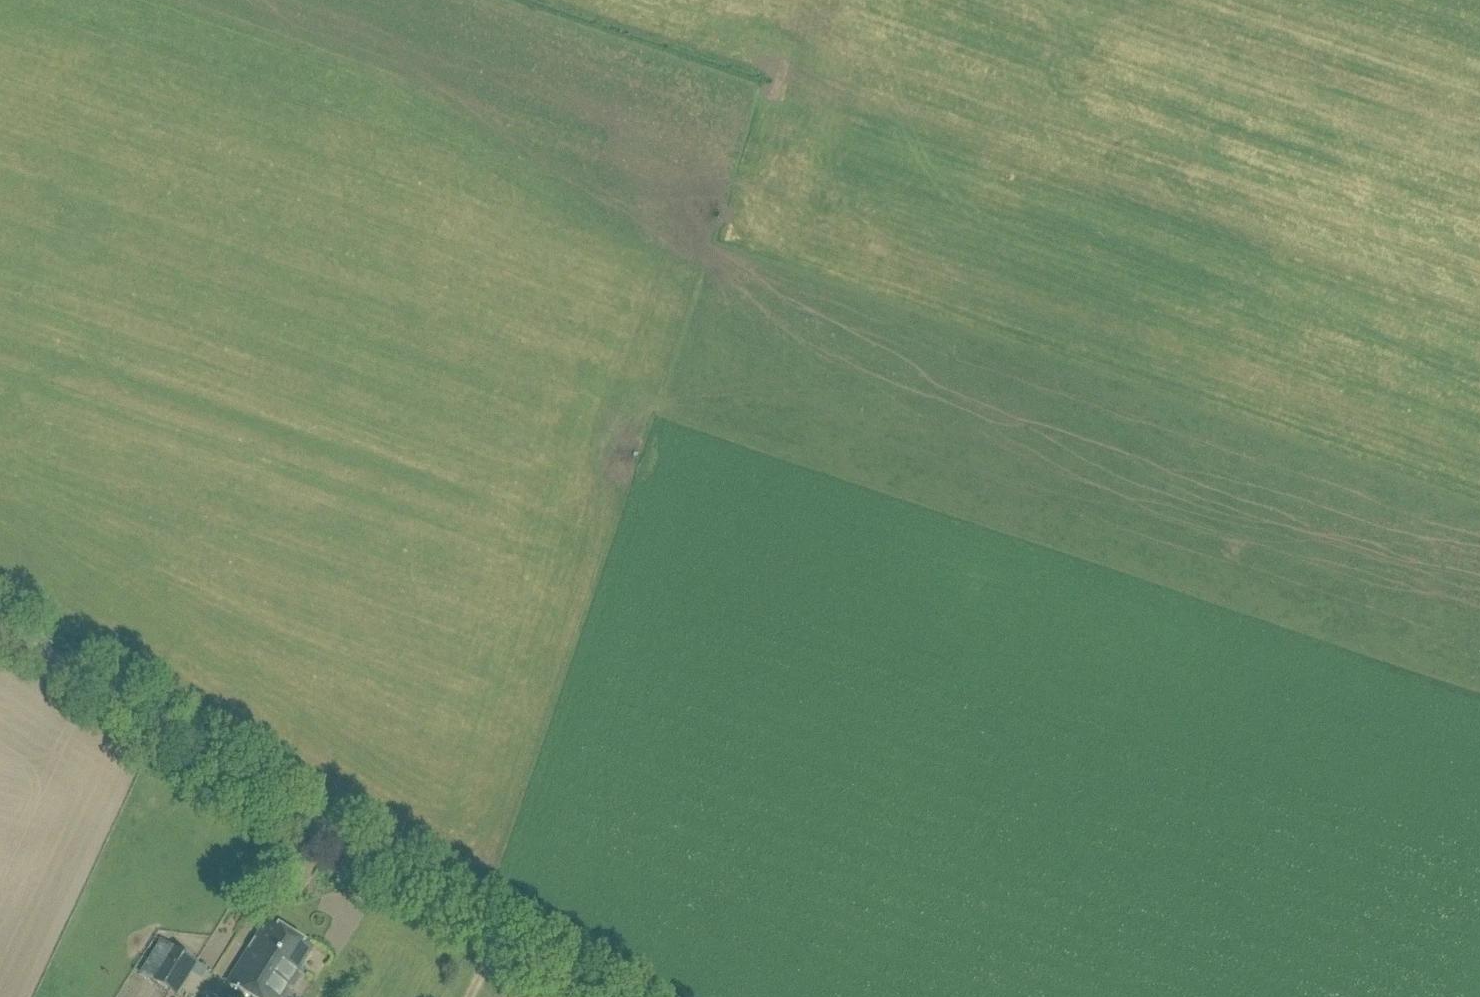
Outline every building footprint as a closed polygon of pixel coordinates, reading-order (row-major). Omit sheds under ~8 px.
[(268,924),(229,984),(249,996),(285,996),(303,969),(300,967),(310,950),(268,924)] [(139,974),(175,996),(178,996),(199,964),(161,940),(139,974)]
